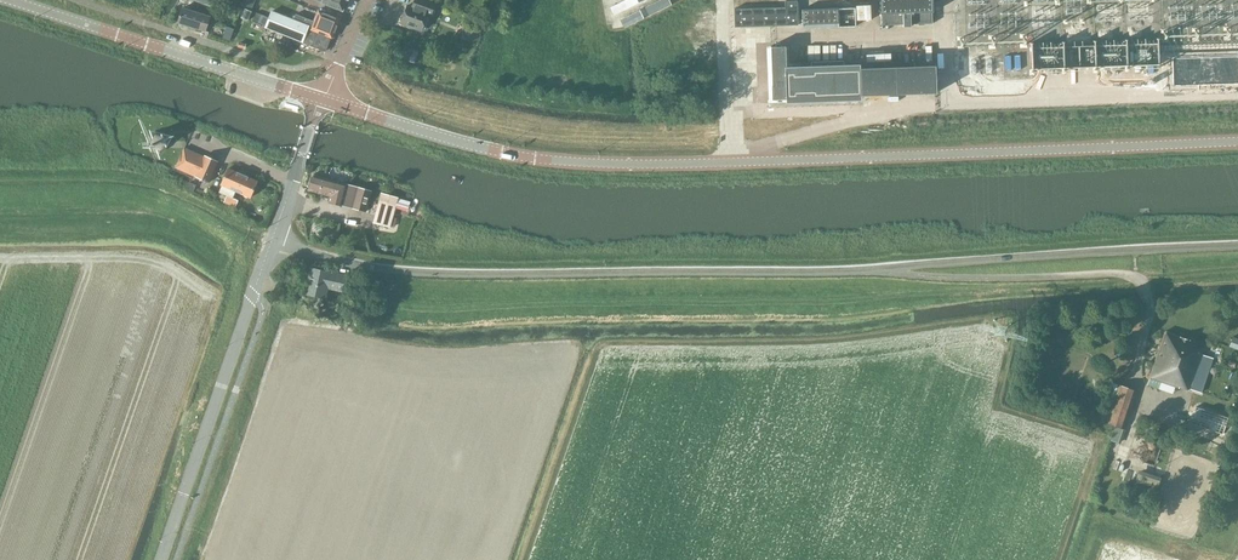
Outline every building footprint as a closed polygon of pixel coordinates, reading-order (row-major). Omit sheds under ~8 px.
[(220,1),(219,0),(200,0),(198,3),(204,6),(205,3),(217,8),(220,1)] [(252,10),(256,0),(245,0),(242,6),(252,10)] [(323,2),(322,2),(322,3),(323,3),(342,10),(343,11),(343,10),(347,0),(323,0),(323,2)] [(420,32),(427,15),(429,16),(433,6),(419,0),(415,0),(411,9),(406,7),(400,23),(420,32)] [(785,7),(734,9),(735,27),(798,25),(797,0),(785,1),(785,7)] [(903,25),(903,27),(910,27),(910,25),(933,24),(932,0),(880,0),(880,26),(903,25)] [(178,22),(206,31),(211,16),(183,8),(178,22)] [(241,17),(248,20),(252,11),(245,8),(241,17)] [(802,9),(802,25),(838,24),(838,8),(802,9)] [(272,11),(266,27),(325,51),(326,50),(331,36),(332,37),(336,28),(338,27),(339,23),(338,22),(339,19),(317,11),(313,21),(296,14),(294,19),(272,11)] [(466,39),(480,40),(481,29),(467,28),(466,39)] [(771,46),(773,100),(787,99),(787,98),(935,94),(934,67),(786,71),(786,46),(771,46)] [(1171,84),(1237,82),(1237,53),(1170,56),(1170,69),(1171,84)] [(152,151),(160,153),(168,148),(170,140),(166,133),(157,131),(150,135),(147,144),(152,151)] [(196,177),(206,181),(213,164),(185,152),(179,165),(198,173),(196,177)] [(224,202),(235,207),(238,200),(233,198),(236,191),(251,198),(258,181),(229,168),(221,184),(222,185),(219,192),(227,195),(224,202)] [(352,208),(366,211),(371,190),(313,174),(309,190),(331,196),(329,202),(342,205),(342,204),(353,207),(352,208)] [(374,222),(385,225),(390,226),(397,198),(382,194),(374,222)] [(305,294),(326,298),(328,289),(343,292),(344,290),(351,291),(354,277),(310,267),(305,294)] [(1147,385),(1152,387),(1155,380),(1179,388),(1179,386),(1189,389),(1199,392),(1211,357),(1201,354),(1204,345),(1165,331),(1147,385)] [(1105,422),(1124,428),(1137,391),(1118,384),(1105,422)] [(1222,434),(1228,417),(1196,406),(1190,423),(1222,434)]
